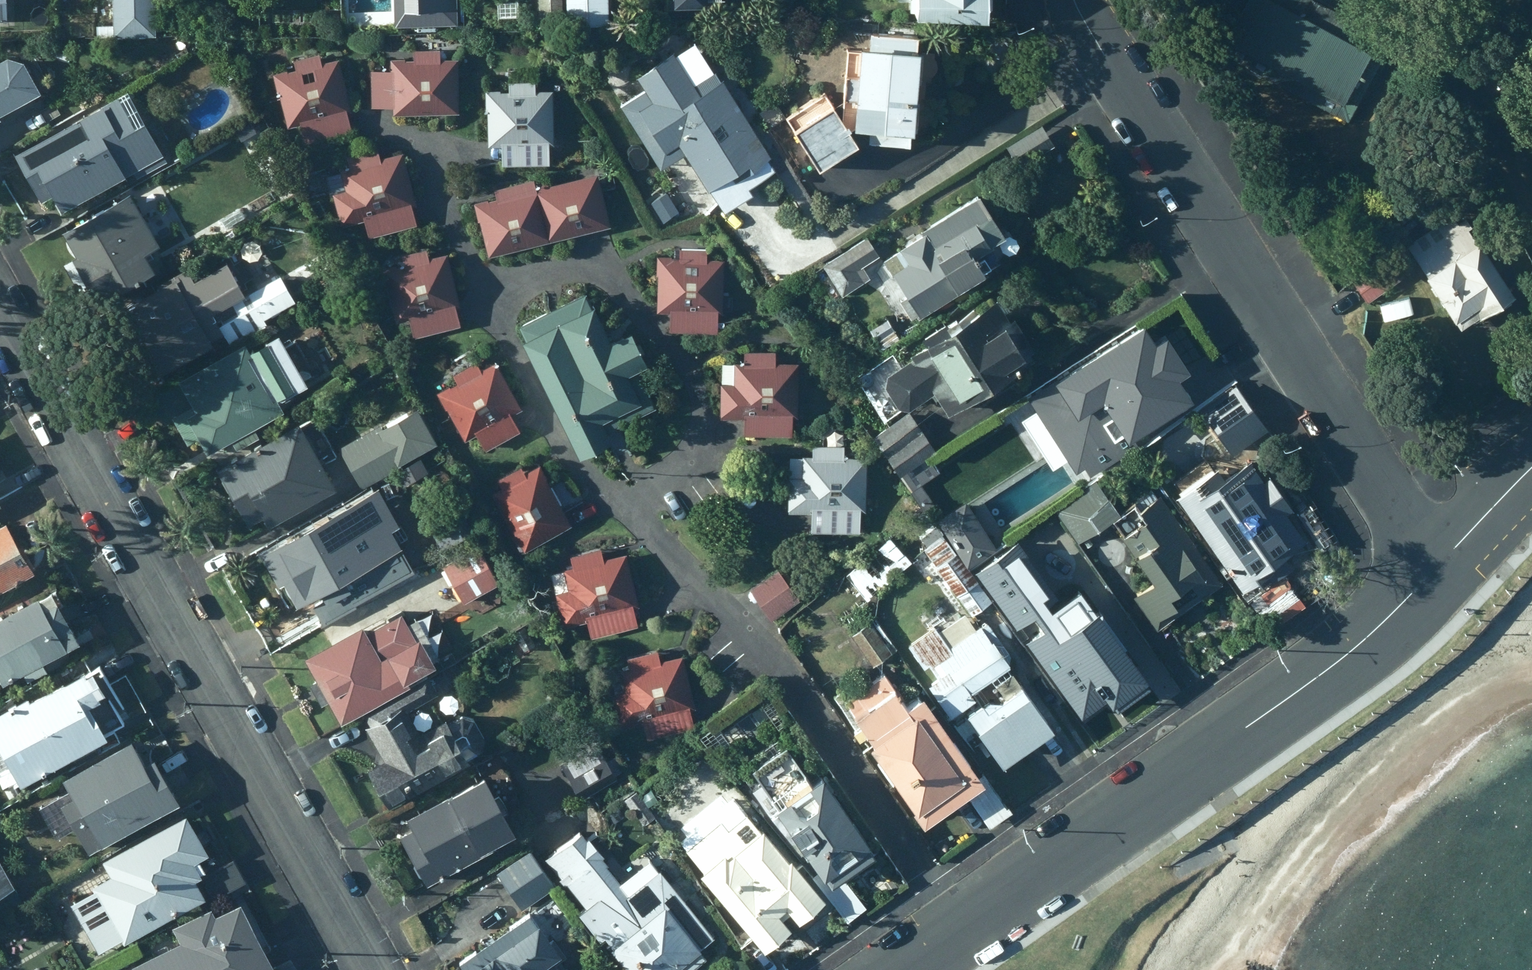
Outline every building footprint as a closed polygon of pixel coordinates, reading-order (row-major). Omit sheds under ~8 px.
[(154,0),(110,0),(110,31),(154,31),(154,0)] [(396,23),(460,21),(459,0),(396,0),(396,23)] [(537,25),(562,24),(561,0),(537,0),(537,25)] [(566,23),(608,23),(607,0),(566,0),(566,23)] [(667,9),(723,10),(723,0),(667,0),(667,9)] [(891,7),(906,7),(906,21),(984,21),(984,0),(891,0),(891,7)] [(1321,0),(1231,0),(1207,45),(1349,119),(1392,37),(1321,0)] [(916,47),(917,34),(870,31),(869,45),(859,44),(859,47),(847,47),(842,120),(854,121),(854,125),(869,126),(868,140),(909,143),(910,129),(914,130),(920,47),(916,47)] [(391,106),(392,113),(458,112),(458,58),(439,57),(439,47),(413,47),(413,58),(390,58),(390,69),(370,69),(370,106),(391,106)] [(645,86),(619,101),(659,165),(684,150),(706,185),(709,184),(723,206),(751,190),(747,183),(773,167),(767,157),(771,154),(724,76),(720,79),(714,70),(694,82),(674,48),(636,71),(645,86)] [(345,111),(351,109),(337,58),(321,62),(318,52),(292,58),(295,67),(289,69),(285,53),(265,58),(270,73),(272,73),(287,126),(299,123),(304,141),(350,128),(345,111)] [(39,88),(22,57),(3,53),(0,55),(0,110),(39,88)] [(548,144),(553,144),(552,89),(534,89),(534,80),(507,80),(507,91),(499,91),(499,89),(484,89),(485,108),(487,108),(487,143),(501,143),(501,163),(548,162),(548,144)] [(785,118),(816,170),(856,145),(823,93),(785,118)] [(102,105),(101,103),(13,153),(36,194),(47,187),(60,210),(116,178),(122,190),(175,159),(158,128),(113,153),(104,139),(117,132),(114,127),(131,118),(118,96),(102,105)] [(411,205),(415,203),(402,151),(380,157),(376,146),(347,154),(350,165),(339,169),(340,171),(324,175),(329,195),(332,194),(340,224),(363,218),(367,235),(416,223),(411,205)] [(546,178),(534,180),(549,239),(609,224),(597,172),(548,184),(546,178)] [(488,254),(549,239),(534,180),(534,177),(493,187),(495,196),(473,201),(477,219),(479,219),(488,254)] [(158,244),(128,190),(60,229),(74,254),(61,262),(75,286),(85,281),(96,302),(154,269),(144,251),(158,244)] [(666,191),(650,200),(663,221),(678,210),(666,191)] [(980,195),(883,259),(919,316),(963,288),(962,286),(985,272),(983,269),(990,264),(982,252),(1006,236),(980,195)] [(1447,216),(1402,246),(1461,331),(1511,297),(1459,221),(1453,226),(1447,216)] [(879,255),(867,236),(845,250),(822,264),(841,295),(870,278),(862,265),(879,255)] [(717,312),(722,312),(723,258),(707,258),(707,247),(679,247),(679,256),(658,255),(656,308),(669,309),(669,329),(716,330),(717,312)] [(403,262),(382,267),(394,321),(409,317),(413,336),(460,325),(456,305),(459,305),(448,253),(428,257),(427,248),(401,254),(403,262)] [(1390,257),(1354,280),(1369,301),(1404,278),(1390,257)] [(193,280),(186,266),(156,283),(158,286),(121,307),(134,329),(126,334),(140,358),(145,355),(158,377),(205,351),(203,348),(212,343),(210,340),(223,332),(212,311),(245,293),(227,260),(193,280)] [(294,299),(280,275),(232,303),(237,312),(219,322),(231,342),(266,323),(263,317),(294,299)] [(524,338),(521,339),(577,455),(611,439),(606,427),(654,404),(636,367),(646,362),(630,329),(610,339),(592,304),(590,304),(583,292),(517,324),(524,338)] [(1010,320),(995,298),(959,320),(957,316),(947,323),(946,321),(921,336),(926,343),(911,352),(914,357),(900,366),(893,355),(861,374),(887,416),(904,406),(910,407),(934,391),(948,412),(1033,357),(1024,343),(1030,340),(1015,316),(1010,320)] [(1153,343),(1141,324),(1026,398),(1034,412),(1041,423),(1066,460),(1075,475),(1082,470),(1089,480),(1133,451),(1127,442),(1191,401),(1187,394),(1177,378),(1187,372),(1164,336),(1153,343)] [(248,348),(243,341),(176,378),(178,381),(148,397),(163,425),(173,419),(186,443),(198,436),(206,451),(229,438),(234,448),(258,435),(253,425),(283,409),(277,399),(306,383),(278,332),(248,348)] [(791,415),(798,415),(797,362),(775,362),(775,350),(743,350),(743,362),(722,362),(722,382),(720,382),(720,415),(743,416),(744,434),(791,434),(791,415)] [(510,414),(521,408),(494,360),(480,368),(476,361),(452,373),(456,381),(449,384),(448,383),(435,391),(444,408),(446,407),(463,439),(475,432),(485,450),(519,430),(510,414)] [(1204,411),(1232,453),(1267,432),(1254,412),(1239,388),(1204,411)] [(380,423),(338,447),(360,487),(404,464),(403,461),(437,443),(418,406),(381,425),(380,423)] [(935,449),(908,409),(873,432),(899,472),(935,449)] [(1066,460),(1034,412),(1020,421),(1051,470),(1066,460)] [(300,425),(297,419),(215,467),(248,523),(261,515),(267,525),(335,487),(323,464),(337,456),(314,417),(300,425)] [(859,510),(865,509),(866,455),(843,455),(843,444),(812,444),(812,456),(794,455),(794,475),(787,474),(787,511),(812,511),(812,530),(859,530),(859,510)] [(938,471),(928,456),(901,474),(911,489),(938,471)] [(1226,475),(1218,466),(1178,494),(1188,509),(1182,513),(1202,543),(1207,539),(1244,591),(1268,575),(1272,581),(1294,565),(1286,554),(1308,538),(1289,511),(1294,508),(1271,474),(1265,478),(1251,458),(1226,475)] [(492,492),(522,549),(571,523),(539,464),(525,472),(521,465),(496,479),(501,487),(492,492)] [(1156,629),(1223,583),(1156,487),(1121,512),(1097,479),(1055,508),(1078,541),(1113,517),(1124,532),(1121,534),(1154,580),(1132,595),(1156,629)] [(358,521),(348,502),(258,553),(277,585),(283,582),(296,604),(319,591),(325,600),(347,587),(342,579),(379,557),(366,537),(372,533),(363,518),(358,521)] [(963,503),(936,521),(966,566),(993,548),(963,503)] [(4,521),(0,524),(0,590),(33,571),(4,521)] [(911,561),(890,536),(845,574),(866,599),(911,561)] [(991,602),(944,537),(923,552),(970,617),(991,602)] [(498,583),(477,545),(442,565),(464,603),(498,583)] [(633,606),(638,605),(625,552),(603,558),(600,547),(570,555),(572,566),(563,568),(568,589),(556,592),(565,625),(586,619),(590,636),(637,625),(633,606)] [(779,568),(749,587),(770,619),(799,600),(779,568)] [(355,604),(346,589),(312,610),(320,625),(355,604)] [(77,641),(49,590),(0,617),(0,683),(0,684),(21,672),(25,680),(45,669),(40,662),(77,641)] [(1040,606),(1017,623),(1081,716),(1149,668),(1109,609),(1096,618),(1091,610),(1058,632),(1040,606)] [(365,631),(360,624),(303,657),(341,723),(409,683),(407,680),(434,664),(431,659),(438,656),(415,618),(406,623),(400,611),(365,631)] [(981,703),(967,714),(1003,764),(1054,729),(1008,664),(1011,663),(1000,647),(1004,644),(988,621),(978,628),(971,619),(944,638),(935,626),(909,645),(924,666),(929,664),(938,676),(928,684),(952,717),(978,699),(981,703)] [(870,620),(851,633),(873,664),(892,651),(870,620)] [(690,709),(695,707),(683,655),(660,660),(657,650),(626,656),(629,668),(612,672),(617,692),(610,694),(619,729),(643,723),(646,739),(694,728),(690,709)] [(20,786),(105,737),(103,734),(123,723),(109,698),(115,694),(99,666),(85,674),(83,670),(28,701),(26,697),(0,712),(0,751),(20,786)] [(906,704),(884,672),(872,680),(867,673),(834,696),(855,726),(852,728),(858,736),(865,731),(872,741),(869,743),(911,802),(909,804),(923,824),(966,794),(990,827),(1013,811),(1009,806),(1007,807),(983,773),(981,775),(922,693),(906,704)] [(437,693),(428,678),(364,714),(369,724),(365,726),(384,760),(367,770),(387,807),(469,761),(468,758),(479,751),(485,737),(472,719),(461,715),(447,723),(444,719),(418,733),(405,711),(437,693)] [(59,804),(87,852),(176,800),(151,756),(141,762),(129,740),(62,780),(72,796),(59,804)] [(617,780),(596,744),(560,764),(581,800),(617,780)] [(871,842),(822,773),(810,780),(789,750),(756,774),(761,783),(755,788),(806,861),(810,858),(819,871),(815,874),(847,920),(865,907),(842,875),(874,853),(869,844),(871,842)] [(514,832),(481,774),(404,816),(412,829),(400,836),(427,884),(487,851),(484,848),(514,832)] [(704,870),(699,874),(762,951),(790,929),(778,914),(786,907),(799,922),(825,901),(790,859),(789,860),(763,828),(760,831),(734,798),(728,803),(722,796),(684,827),(690,834),(681,842),(704,870)] [(645,801),(632,809),(642,825),(655,818),(645,801)] [(207,854),(184,814),(101,861),(103,865),(88,874),(102,899),(98,901),(123,944),(204,899),(193,880),(201,876),(193,862),(207,854)] [(581,832),(547,858),(567,886),(569,885),(586,909),(580,914),(601,942),(607,938),(614,948),(612,949),(629,969),(695,969),(723,948),(661,872),(632,895),(581,832)] [(554,887),(528,850),(495,872),(521,910),(554,887)] [(233,861),(198,880),(209,901),(245,881),(239,870),(233,861)] [(11,885),(0,865),(0,892),(11,885)] [(228,900),(172,926),(178,940),(129,964),(132,969),(273,969),(241,901),(230,906),(228,900)] [(532,909),(458,962),(464,969),(562,969),(560,966),(569,960),(532,909)]
